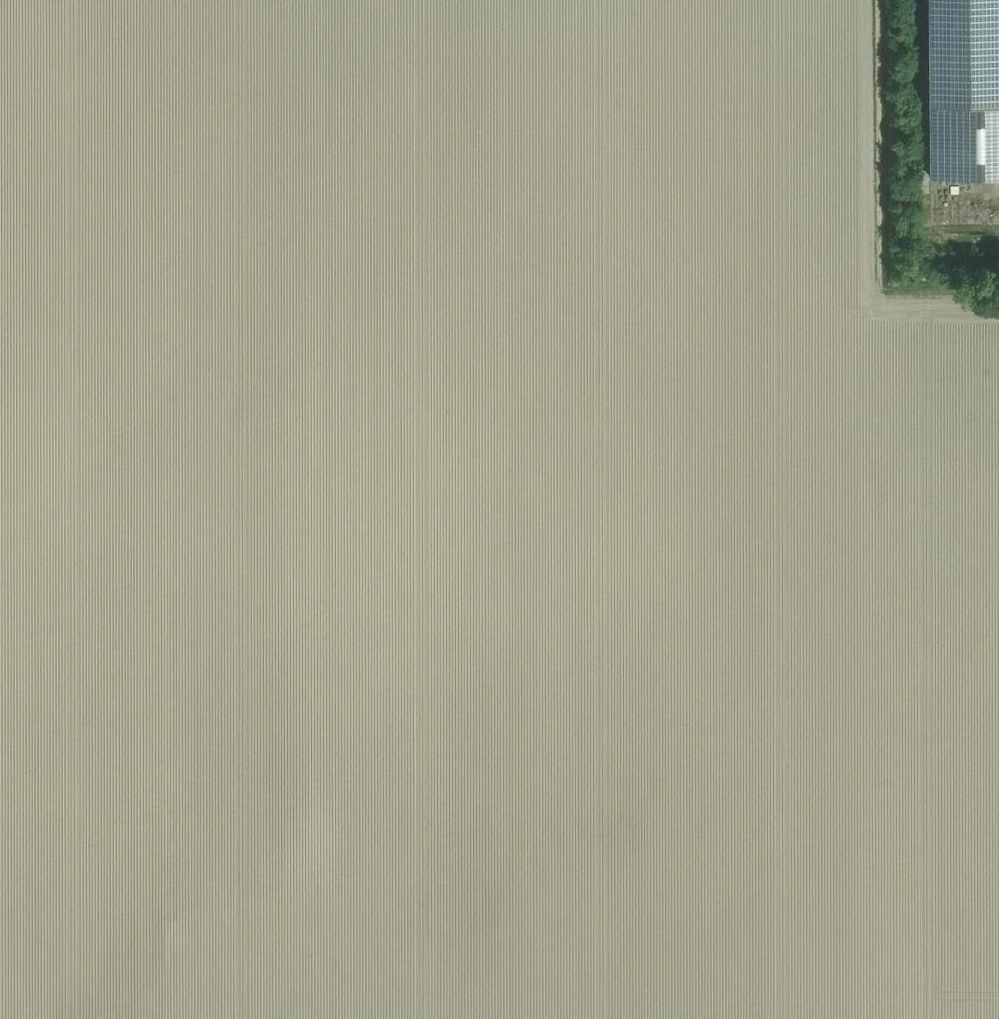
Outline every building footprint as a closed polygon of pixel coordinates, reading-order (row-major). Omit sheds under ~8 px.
[(939,179),(998,179),(998,104),(987,104),(987,0),(939,0),(939,179)]
